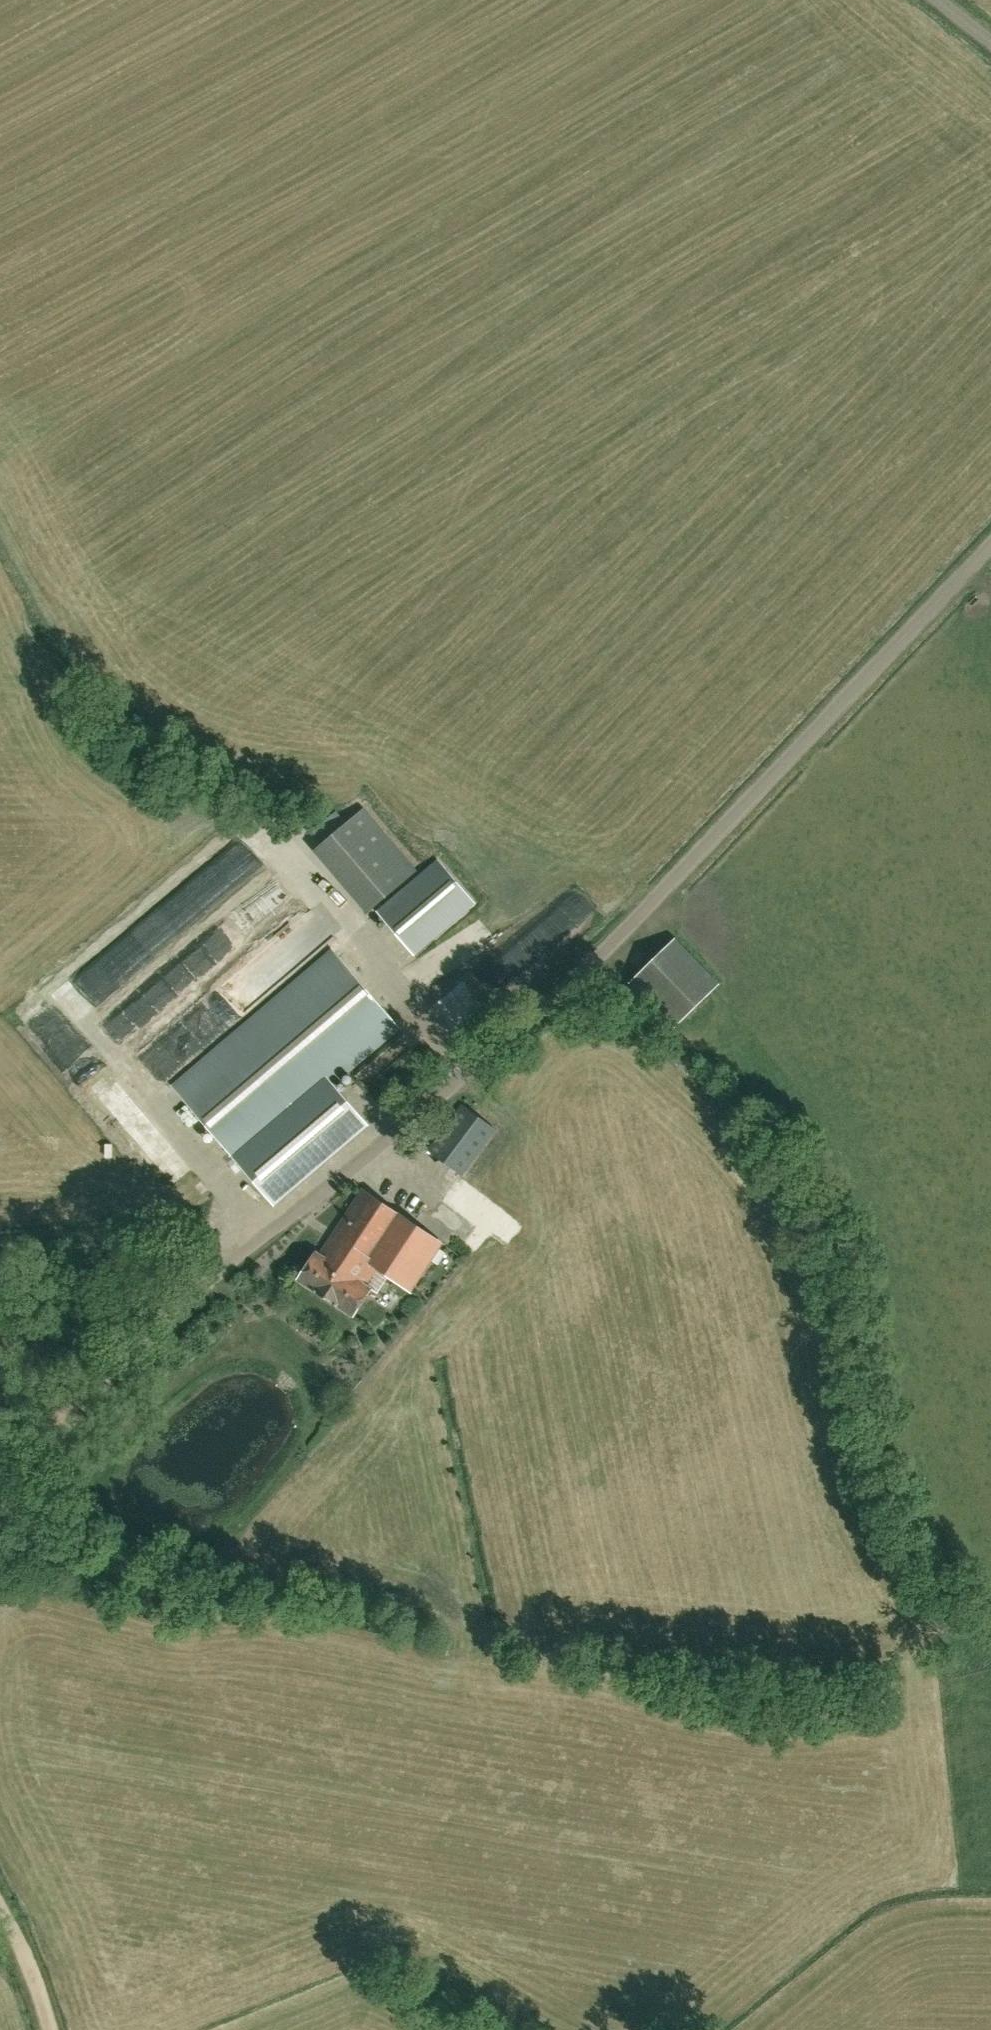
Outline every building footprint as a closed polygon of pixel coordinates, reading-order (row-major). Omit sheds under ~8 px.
[(474,902),(438,859),(377,911),(414,953),(474,902)] [(674,937),(628,981),(672,1028),(718,984),(674,937)] [(332,949),(174,1085),(274,1203),(366,1124),(332,1084),(399,1027),(332,949)] [(189,975),(110,1022),(121,1041),(200,995),(189,975)] [(460,1175),(496,1127),(460,1101),(425,1149),(460,1175)] [(356,1287),(349,1288),(350,1292),(351,1291),(353,1305),(353,1308),(360,1307),(361,1309),(364,1325),(393,1319),(390,1303),(389,1299),(412,1294),(413,1298),(416,1297),(416,1296),(439,1292),(442,1292),(433,1246),(403,1252),(406,1265),(383,1270),(382,1263),(352,1269),(356,1287)]
